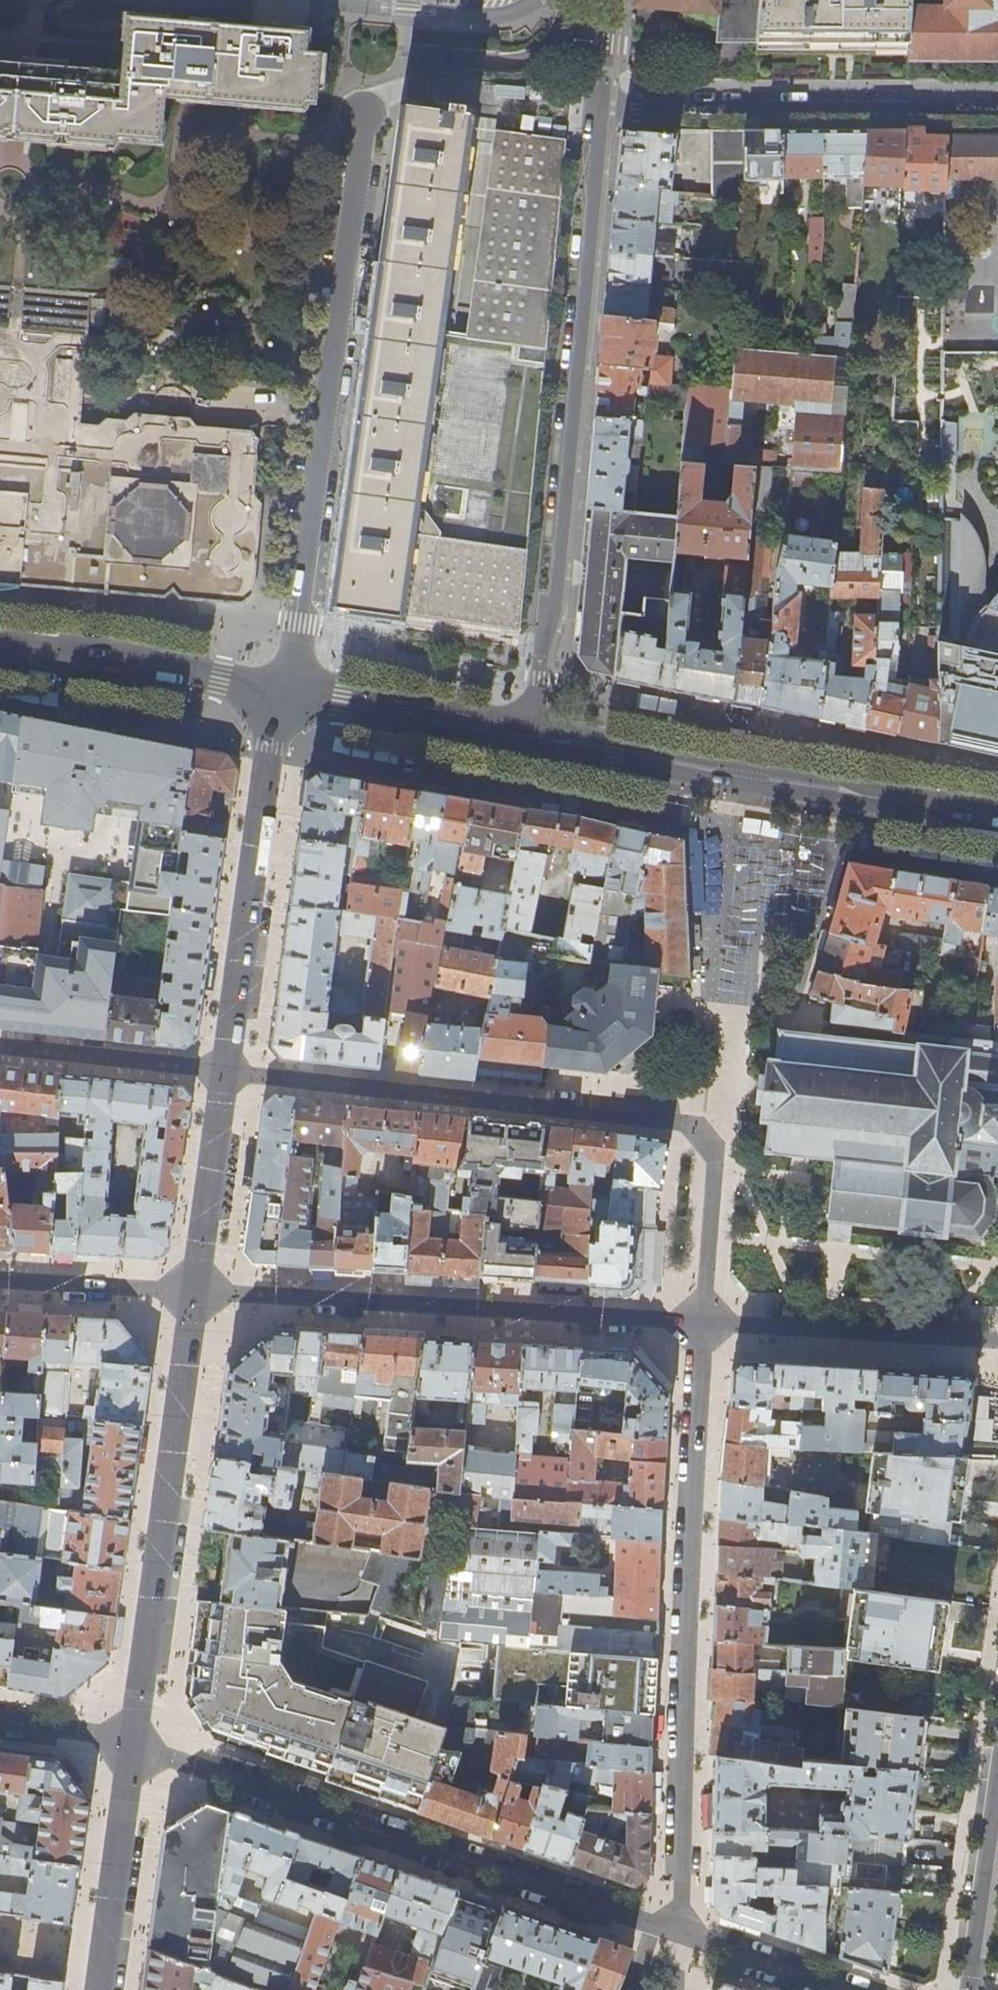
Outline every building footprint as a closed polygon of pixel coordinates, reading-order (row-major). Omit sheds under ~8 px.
[(250,9),(250,12),(304,17),(306,0),(251,0),(250,9)] [(714,26),(712,42),(758,46),(761,0),(635,0),(634,8),(673,11),(689,19),(701,23),(714,26)] [(910,45),(911,6),(911,0),(761,0),(758,46),(831,45),(910,45)] [(944,6),(911,6),(910,45),(910,58),(997,59),(997,0),(944,0),(944,6)] [(249,22),(248,28),(303,32),(303,27),(304,17),(250,12),(249,22)] [(14,133),(109,141),(110,134),(156,138),(160,92),(185,94),(188,95),(254,100),(314,105),(318,51),(301,50),(303,32),(248,28),(248,29),(130,19),(125,70),(70,67),(70,68),(30,66),(0,63),(0,132),(14,133)] [(400,614),(415,508),(468,113),(465,112),(465,104),(457,103),(449,102),(448,110),(423,107),(405,104),(400,140),(385,246),(378,291),(368,364),(352,476),(345,528),(334,604),(368,609),(400,614)] [(516,344),(544,348),(554,252),(539,249),(555,137),(494,129),(465,336),(516,344)] [(620,159),(618,186),(672,191),(678,133),(623,129),(620,159)] [(746,204),(745,180),(745,130),(713,130),(713,201),(746,204)] [(745,130),(745,180),(783,179),(783,130),(765,130),(745,130)] [(824,178),(825,130),(805,130),(783,130),(783,179),(824,178)] [(864,179),(868,130),(845,130),(825,130),(824,178),(848,179),(864,179)] [(903,188),(905,130),(889,130),(868,130),(864,179),(864,187),(903,188)] [(946,195),(947,182),(948,139),(928,139),(923,139),(923,130),(905,130),(903,188),(903,194),(946,195)] [(554,252),(565,138),(555,137),(539,249),(554,252)] [(948,139),(947,182),(962,182),(997,182),(997,139),(948,139)] [(864,199),(864,187),(864,179),(848,179),(847,206),(863,207),(864,199)] [(946,195),(946,200),(961,201),(962,182),(947,182),(946,195)] [(614,218),(657,222),(674,224),(675,204),(679,205),(680,192),(672,191),(618,186),(616,201),(614,218)] [(613,236),(611,251),(672,257),(674,243),(655,241),(657,222),(614,218),(613,236)] [(811,261),(822,262),(824,242),(825,219),(813,218),(811,261)] [(610,264),(608,283),(650,288),(652,268),(671,270),(672,257),(611,251),(610,264)] [(133,259),(107,257),(106,266),(132,268),(133,259)] [(607,297),(605,315),(653,320),(673,322),(675,309),(649,306),(650,288),(608,283),(607,297)] [(943,294),(943,284),(931,283),(930,293),(943,294)] [(852,340),(856,286),(843,285),(842,304),(838,304),(836,339),(852,340)] [(260,500),(252,494),(256,439),(249,430),(195,426),(188,417),(134,413),(125,420),(105,419),(97,425),(79,423),(88,302),(0,295),(0,515),(8,516),(12,520),(7,580),(19,581),(19,584),(165,596),(172,589),(178,597),(242,602),(253,593),(260,500)] [(687,400),(689,384),(670,383),(671,357),(655,355),(656,337),(655,334),(652,334),(653,326),(653,320),(605,315),(602,341),(600,363),(642,368),(640,386),(647,386),(646,394),(645,398),(687,400)] [(653,320),(653,326),(672,328),(673,322),(653,320)] [(815,354),(851,357),(852,340),(836,339),(816,337),(815,354)] [(543,363),(544,348),(516,344),(514,359),(543,363)] [(842,461),(851,357),(815,354),(772,351),(734,348),(731,387),(728,424),(754,427),(755,410),(776,412),(775,427),(793,429),(790,468),(841,473),(842,461)] [(587,507),(592,508),(621,510),(623,491),(635,492),(638,465),(629,463),(630,456),(627,456),(628,442),(641,443),(645,403),(638,402),(638,398),(634,397),(635,391),(640,393),(646,394),(647,386),(640,386),(642,368),(600,363),(596,405),(590,471),(587,507)] [(728,424),(731,387),(689,384),(687,400),(684,441),(703,443),(726,446),(728,424)] [(941,447),(943,399),(893,396),(892,418),(891,422),(917,424),(916,446),(941,447)] [(754,427),(728,424),(726,446),(724,465),(736,466),(754,467),(771,468),(774,468),(775,453),(752,452),(754,427)] [(712,695),(730,699),(735,670),(746,570),(754,467),(736,466),(733,495),(728,502),(728,504),(698,502),(703,443),(684,441),(677,515),(674,549),(740,555),(739,567),(729,566),(725,570),(718,642),(720,644),(720,648),(712,647),(713,643),(706,642),(706,646),(700,646),(700,640),(686,638),(690,591),(681,590),(685,556),(674,555),(673,561),(669,589),(668,598),(666,619),(665,647),(680,652),(676,689),(712,695)] [(857,462),(842,461),(841,473),(840,487),(855,488),(857,462)] [(744,701),(759,704),(772,621),(765,620),(761,620),(760,629),(753,628),(761,553),(762,540),(765,541),(771,468),(754,467),(746,570),(735,670),(730,699),(744,701)] [(881,552),(885,477),(865,476),(864,488),(860,553),(835,552),(832,586),(831,597),(878,598),(881,552)] [(415,508),(400,614),(519,631),(526,548),(439,537),(439,531),(425,510),(415,508)] [(674,549),(677,515),(633,511),(621,510),(592,508),(583,592),(576,655),(587,671),(615,676),(622,612),(620,611),(626,557),(673,561),(674,555),(674,549)] [(934,742),(997,756),(997,591),(993,595),(989,602),(987,597),(985,590),(984,584),(985,576),(986,572),(986,564),(985,559),(984,555),(980,546),(975,536),(961,514),(961,521),(951,520),(949,640),(936,640),(936,647),(936,674),(936,716),(934,742)] [(6,589),(11,588),(18,587),(19,584),(19,581),(7,580),(12,520),(8,516),(0,515),(0,589),(3,589),(6,589)] [(835,552),(836,542),(785,534),(776,581),(772,621),(759,704),(790,710),(819,717),(824,676),(824,661),(817,660),(786,656),(787,647),(793,647),(800,592),(795,592),(796,582),(832,586),(835,552)] [(883,731),(894,734),(907,683),(908,681),(895,680),(900,592),(902,592),(903,553),(881,552),(878,598),(877,615),(875,665),(866,727),(883,731)] [(772,554),(761,553),(753,628),(760,629),(761,620),(765,620),(768,595),(772,554)] [(642,614),(666,619),(668,598),(644,596),(642,614)] [(646,683),(676,689),(680,652),(665,647),(655,645),(657,635),(640,631),(642,614),(622,612),(615,676),(646,683)] [(838,613),(830,612),(825,651),(834,653),(838,613)] [(846,723),(866,727),(875,665),(877,615),(856,614),(852,665),(865,666),(865,669),(863,670),(862,678),(840,677),(841,654),(834,653),(825,651),(824,661),(832,661),(831,676),(824,676),(819,717),(846,723)] [(927,647),(936,647),(936,640),(938,622),(930,622),(930,627),(927,627),(927,647)] [(918,739),(934,742),(936,716),(936,674),(928,674),(928,681),(926,681),(923,687),(907,683),(894,734),(918,739)] [(14,781),(23,711),(0,706),(0,777),(14,781)] [(60,719),(23,711),(14,781),(12,791),(45,795),(42,823),(95,830),(98,813),(106,814),(136,817),(126,880),(122,908),(170,914),(171,906),(172,893),(175,872),(178,849),(181,831),(192,748),(150,739),(117,732),(60,719)] [(208,751),(192,748),(181,831),(178,849),(188,850),(185,873),(175,872),(172,893),(182,895),(181,907),(171,906),(170,914),(168,927),(177,928),(176,939),(167,937),(162,970),(172,971),(170,980),(161,979),(158,999),(158,1000),(168,1002),(167,1010),(157,1009),(152,1043),(183,1046),(187,1044),(196,1036),(204,979),(212,922),(220,864),(229,801),(234,765),(224,753),(208,751)] [(302,806),(298,838),(334,842),(335,828),(356,830),(362,779),(344,776),(327,773),(317,771),(305,780),(302,806)] [(397,785),(362,779),(356,830),(354,844),(351,868),(359,870),(364,866),(366,855),(368,835),(407,842),(408,836),(416,789),(397,785)] [(433,792),(416,789),(408,836),(419,838),(414,867),(424,869),(430,871),(430,868),(445,794),(433,792)] [(462,797),(445,794),(430,868),(456,873),(457,867),(471,799),(462,797)] [(496,803),(471,799),(457,867),(479,872),(483,853),(508,857),(506,866),(500,870),(497,881),(510,883),(525,808),(496,803)] [(1,859),(8,809),(0,808),(0,869),(1,859)] [(544,811),(525,808),(510,883),(508,893),(502,926),(528,931),(545,852),(533,850),(535,840),(547,842),(555,843),(558,813),(544,811)] [(588,819),(558,813),(555,843),(570,845),(567,870),(575,871),(603,877),(613,824),(588,819)] [(648,821),(646,831),(681,838),(684,910),(694,910),(691,834),(683,828),(648,821)] [(636,890),(646,831),(632,828),(613,824),(603,877),(601,885),(615,890),(619,868),(626,869),(622,891),(635,894),(636,890)] [(354,844),(356,830),(335,828),(334,842),(343,843),(354,844)] [(655,966),(655,970),(687,975),(685,932),(684,910),(681,838),(646,831),(636,890),(646,891),(643,913),(644,944),(626,946),(625,949),(622,962),(655,966)] [(294,869),(289,903),(319,906),(345,909),(349,884),(338,883),(343,843),(334,842),(298,838),(294,869)] [(533,850),(545,852),(547,842),(535,840),(533,850)] [(1,859),(0,869),(0,882),(4,883),(40,887),(43,864),(1,859)] [(946,924),(954,881),(849,863),(833,918),(828,932),(873,945),(882,913),(912,918),(911,923),(917,924),(918,919),(946,924)] [(479,872),(457,867),(456,873),(455,877),(454,883),(476,887),(479,872)] [(425,891),(430,871),(424,869),(420,889),(425,891)] [(601,885),(603,877),(575,871),(573,880),(601,885)] [(104,1038),(109,993),(122,908),(126,880),(69,873),(59,949),(46,947),(35,946),(0,943),(0,1027),(4,1027),(37,1031),(94,1037),(99,1037),(104,1038)] [(454,883),(455,877),(445,876),(436,919),(446,920),(454,883)] [(554,937),(551,952),(559,953),(577,957),(588,959),(590,946),(591,941),(578,939),(581,929),(593,932),(601,885),(573,880),(562,935),(555,934),(554,937)] [(508,893),(510,883),(497,881),(495,891),(508,893)] [(983,933),(989,887),(975,885),(954,881),(946,924),(943,939),(943,942),(949,943),(958,945),(961,929),(983,933)] [(0,924),(0,943),(35,946),(40,887),(4,883),(0,924)] [(349,884),(345,909),(395,916),(399,889),(349,883),(349,884)] [(445,924),(444,928),(462,931),(462,930),(469,931),(472,921),(482,923),(479,933),(499,937),(502,926),(508,893),(495,891),(476,887),(454,883),(446,920),(445,924)] [(615,890),(601,885),(593,932),(591,941),(590,946),(603,947),(615,890)] [(989,887),(983,933),(997,937),(996,1042),(997,1042),(997,889),(989,887)] [(646,891),(636,890),(635,894),(632,911),(643,913),(646,891)] [(613,948),(625,949),(626,946),(632,911),(635,894),(622,891),(613,948)] [(384,1009),(392,935),(395,916),(345,909),(319,906),(289,903),(282,953),(276,1002),(318,1008),(335,1010),(352,1012),(382,1017),(384,1009)] [(420,920),(395,916),(392,935),(416,940),(420,920)] [(445,924),(420,920),(416,940),(441,945),(444,928),(445,924)] [(444,928),(441,945),(458,948),(459,947),(462,931),(444,928)] [(822,954),(817,972),(862,984),(899,989),(905,950),(898,949),(873,945),(828,932),(825,943),(822,954)] [(898,949),(905,950),(941,954),(943,942),(943,939),(901,934),(898,949)] [(416,940),(392,935),(384,1009),(408,1013),(408,1011),(428,1015),(433,985),(441,945),(416,940)] [(979,958),(981,942),(972,940),(970,951),(948,949),(949,943),(943,942),(941,954),(979,958)] [(458,948),(441,945),(433,985),(487,995),(495,958),(496,954),(480,951),(481,946),(473,944),(472,950),(459,947),(458,948)] [(600,960),(622,962),(625,949),(613,948),(603,947),(590,946),(588,959),(600,960)] [(495,958),(487,995),(484,1011),(507,1013),(509,992),(520,994),(523,961),(495,958)] [(546,1024),(540,1063),(601,1069),(629,1046),(649,1031),(653,990),(655,970),(655,966),(622,962),(600,960),(599,971),(610,973),(610,980),(595,992),(591,987),(582,987),(573,994),(572,1001),(561,1010),(565,1015),(564,1026),(546,1024)] [(813,983),(808,998),(832,1002),(832,1001),(841,1004),(844,995),(878,1003),(876,1013),(895,1017),(892,1031),(902,1033),(911,991),(899,989),(862,984),(817,972),(813,983)] [(158,999),(161,979),(142,977),(139,997),(158,999)] [(109,993),(104,1038),(138,1041),(152,1043),(157,1009),(158,1000),(158,999),(139,997),(109,993)] [(844,995),(841,1004),(858,1009),(876,1013),(878,1003),(844,995)] [(158,1000),(157,1009),(167,1010),(168,1002),(158,1000)] [(841,1004),(832,1001),(832,1002),(828,1022),(865,1026),(892,1031),(895,1017),(876,1013),(858,1009),(841,1004)] [(318,1008),(276,1002),(270,1044),(281,1056),(323,1061),(377,1066),(382,1017),(352,1012),(350,1024),(339,1023),(337,1023),(335,1024),(332,1026),(331,1027),(330,1028),(325,1027),(326,1014),(334,1016),(335,1010),(318,1008)] [(394,1068),(416,1070),(426,1021),(428,1015),(408,1011),(408,1013),(406,1020),(404,1020),(394,1068)] [(540,1063),(546,1024),(540,1016),(507,1013),(484,1011),(481,1027),(475,1055),(476,1056),(473,1072),(498,1075),(539,1079),(540,1063)] [(472,1077),(473,1072),(476,1056),(475,1055),(481,1027),(426,1021),(416,1070),(416,1071),(442,1073),(472,1077)] [(968,1039),(989,1041),(990,1028),(970,1026),(968,1039)] [(996,1042),(989,1041),(968,1039),(950,1038),(902,1033),(901,1044),(895,1044),(896,1042),(892,1042),(892,1043),(872,1041),(872,1040),(869,1039),(869,1041),(849,1039),(849,1037),(846,1037),(846,1038),(826,1036),(826,1034),(823,1034),(822,1036),(802,1033),(803,1032),(799,1032),(799,1033),(779,1031),(775,1063),(769,1062),(768,1075),(762,1074),(761,1090),(759,1104),(765,1105),(763,1120),(769,1121),(766,1151),(802,1155),(816,1156),(834,1158),(828,1210),(827,1220),(831,1220),(830,1229),(830,1232),(840,1233),(851,1235),(851,1233),(851,1231),(852,1223),(898,1228),(898,1230),(945,1236),(946,1234),(981,1238),(994,1218),(996,1196),(989,1180),(992,1180),(992,1177),(997,1177),(997,1042),(996,1042)] [(0,1066),(0,1109),(28,1111),(28,1116),(34,1117),(34,1112),(58,1115),(58,1114),(60,1073),(37,1070),(0,1066)] [(74,1074),(60,1073),(58,1114),(78,1116),(77,1127),(84,1128),(88,1076),(74,1074)] [(84,1130),(92,1131),(91,1138),(83,1137),(83,1138),(75,1251),(125,1254),(156,1255),(166,1245),(172,1207),(173,1198),(157,1195),(165,1137),(156,1135),(158,1123),(166,1124),(172,1084),(88,1076),(84,1128),(84,1130)] [(157,1195),(173,1198),(181,1145),(188,1097),(178,1085),(172,1084),(166,1124),(165,1137),(157,1195)] [(251,1188),(283,1191),(288,1146),(293,1097),(272,1095),(262,1103),(257,1144),(251,1188)] [(318,1100),(293,1097),(288,1146),(294,1146),(295,1140),(317,1141),(342,1143),(346,1102),(318,1100)] [(385,1107),(346,1102),(342,1143),(342,1154),(338,1191),(354,1192),(355,1176),(357,1175),(359,1152),(366,1148),(404,1152),(412,1153),(415,1110),(385,1107)] [(466,1116),(415,1110),(412,1153),(411,1161),(456,1165),(463,1149),(466,1116)] [(540,1153),(536,1152),(541,1124),(506,1120),(466,1116),(463,1149),(456,1165),(455,1168),(468,1170),(464,1209),(484,1211),(478,1274),(505,1275),(530,1277),(537,1200),(537,1196),(494,1192),(495,1174),(499,1165),(539,1169),(540,1153)] [(589,1181),(568,1180),(568,1188),(550,1186),(552,1175),(548,1172),(566,1168),(570,1127),(541,1124),(536,1152),(540,1153),(539,1169),(537,1196),(537,1200),(550,1201),(562,1202),(588,1204),(589,1197),(589,1181)] [(631,1133),(631,1134),(570,1127),(566,1168),(565,1180),(568,1180),(589,1181),(590,1181),(590,1172),(602,1173),(603,1168),(611,1169),(607,1198),(589,1197),(588,1204),(588,1218),(610,1218),(610,1221),(629,1222),(630,1203),(630,1186),(659,1188),(666,1136),(631,1133)] [(1,1133),(1,1136),(3,1152),(56,1152),(57,1133),(1,1133)] [(51,1217),(49,1250),(63,1251),(75,1251),(83,1138),(65,1136),(63,1170),(56,1170),(55,1190),(68,1190),(66,1217),(51,1217)] [(317,1141),(295,1140),(294,1146),(288,1146),(283,1191),(276,1262),(312,1264),(333,1265),(336,1223),(338,1191),(342,1154),(317,1152),(317,1141)] [(7,1203),(12,1248),(32,1249),(49,1250),(51,1217),(55,1190),(56,1170),(56,1152),(3,1152),(3,1158),(4,1167),(4,1171),(34,1170),(34,1191),(35,1191),(42,1191),(42,1203),(35,1203),(22,1203),(7,1203)] [(411,1161),(412,1153),(404,1152),(403,1169),(410,1169),(410,1167),(411,1161)] [(12,1248),(7,1203),(7,1195),(4,1171),(4,1167),(0,1166),(0,1247),(12,1248)] [(410,1167),(410,1169),(409,1178),(418,1179),(418,1168),(410,1167)] [(444,1238),(447,1208),(445,1208),(448,1183),(450,1178),(435,1177),(432,1208),(415,1207),(418,1179),(409,1178),(408,1194),(404,1270),(463,1273),(478,1274),(484,1211),(464,1209),(456,1209),(455,1215),(461,1215),(459,1239),(444,1238)] [(252,1261),(276,1262),(283,1191),(251,1188),(247,1219),(243,1249),(252,1261)] [(375,1230),(372,1268),(389,1269),(404,1270),(408,1194),(391,1191),(389,1211),(376,1211),(376,1216),(375,1230)] [(376,1193),(364,1192),(363,1215),(376,1216),(376,1211),(376,1193)] [(7,1195),(7,1203),(22,1203),(22,1195),(7,1195)] [(537,1200),(530,1277),(561,1279),(587,1280),(588,1242),(588,1227),(588,1218),(588,1204),(562,1202),(558,1249),(545,1248),(550,1201),(537,1200)] [(588,1242),(587,1280),(607,1281),(620,1282),(628,1276),(629,1222),(610,1221),(610,1218),(588,1218),(588,1227),(599,1228),(598,1242),(588,1242)] [(336,1223),(333,1265),(356,1267),(372,1268),(375,1230),(367,1230),(367,1226),(336,1223)] [(588,1227),(588,1242),(598,1242),(599,1228),(588,1227)] [(42,1373),(46,1316),(30,1315),(7,1314),(4,1355),(4,1357),(32,1359),(31,1372),(36,1372),(42,1373)] [(44,1508),(60,1510),(66,1432),(67,1416),(70,1379),(74,1318),(60,1317),(46,1316),(42,1373),(40,1395),(39,1417),(37,1443),(35,1472),(53,1474),(52,1490),(46,1490),(44,1508)] [(118,1321),(74,1318),(70,1379),(67,1416),(77,1418),(142,1426),(147,1393),(151,1363),(118,1321)] [(297,1331),(285,1330),(273,1329),(228,1368),(222,1411),(216,1459),(279,1468),(283,1443),(284,1435),(279,1434),(266,1432),(267,1422),(279,1424),(285,1425),(289,1393),(297,1331)] [(332,1333),(297,1331),(289,1393),(317,1397),(318,1393),(323,1394),(322,1406),(352,1410),(354,1397),(363,1335),(332,1333)] [(389,1337),(363,1335),(354,1397),(389,1402),(384,1437),(409,1441),(411,1428),(413,1414),(416,1391),(408,1390),(409,1386),(390,1384),(390,1372),(418,1375),(423,1339),(389,1337)] [(448,1341),(423,1339),(418,1375),(416,1391),(413,1414),(427,1416),(428,1397),(459,1399),(467,1400),(473,1342),(448,1341)] [(495,1343),(473,1342),(467,1400),(464,1424),(464,1431),(471,1431),(472,1425),(482,1425),(484,1404),(509,1406),(517,1407),(517,1402),(518,1387),(520,1345),(509,1344),(495,1343)] [(550,1347),(520,1345),(518,1387),(525,1388),(554,1390),(550,1433),(556,1434),(554,1453),(553,1458),(550,1462),(528,1460),(531,1434),(535,1434),(537,1403),(533,1403),(517,1402),(517,1407),(516,1416),(516,1426),(515,1437),(514,1454),(512,1498),(565,1503),(567,1482),(570,1451),(572,1430),(574,1408),(576,1384),(579,1349),(550,1347)] [(603,1350),(579,1349),(576,1384),(625,1390),(629,1352),(603,1350)] [(621,1436),(663,1440),(666,1394),(629,1352),(625,1390),(624,1404),(636,1405),(635,1420),(622,1418),(621,1436)] [(793,1365),(732,1363),(729,1372),(729,1405),(768,1407),(768,1397),(771,1394),(788,1395),(788,1408),(824,1409),(851,1411),(852,1399),(873,1399),(876,1369),(819,1366),(793,1365)] [(915,1372),(876,1369),(873,1399),(872,1413),(900,1416),(901,1406),(907,1408),(911,1409),(914,1410),(919,1409),(922,1408),(923,1406),(924,1404),(930,1404),(929,1418),(921,1418),(920,1434),(891,1433),(890,1446),(890,1452),(930,1454),(958,1455),(962,1438),(964,1423),(967,1400),(968,1389),(968,1385),(967,1381),(965,1378),(962,1375),(915,1372)] [(416,1391),(418,1375),(390,1372),(390,1384),(409,1386),(408,1390),(416,1391)] [(525,1388),(518,1387),(517,1402),(533,1403),(533,1398),(524,1398),(525,1388)] [(35,1472),(37,1443),(22,1441),(24,1416),(39,1417),(40,1395),(34,1395),(2,1392),(0,1415),(0,1482),(34,1485),(35,1472)] [(464,1424),(467,1400),(459,1399),(457,1423),(464,1424)] [(967,1400),(964,1423),(962,1438),(997,1443),(997,1405),(967,1400)] [(636,1405),(624,1404),(622,1418),(635,1420),(636,1405)] [(768,1407),(729,1405),(728,1406),(723,1444),(721,1461),(720,1479),(761,1487),(767,1488),(769,1456),(787,1457),(788,1448),(797,1449),(799,1425),(799,1423),(780,1422),(779,1436),(770,1435),(771,1421),(766,1420),(768,1407)] [(517,1407),(509,1406),(508,1415),(516,1416),(517,1407)] [(910,1417),(911,1409),(907,1408),(901,1406),(900,1416),(910,1417)] [(799,1425),(797,1449),(829,1450),(859,1451),(860,1444),(863,1412),(851,1411),(824,1409),(823,1426),(799,1425)] [(70,1512),(73,1512),(74,1499),(84,1500),(82,1513),(129,1519),(136,1473),(142,1426),(77,1418),(75,1431),(93,1433),(86,1489),(79,1488),(82,1440),(71,1439),(72,1433),(66,1432),(60,1510),(70,1512)] [(411,1428),(409,1441),(406,1462),(437,1464),(435,1490),(445,1491),(457,1493),(462,1448),(464,1431),(411,1428)] [(570,1451),(567,1482),(591,1483),(591,1482),(593,1457),(594,1433),(572,1430),(570,1451)] [(606,1506),(660,1510),(662,1472),(663,1440),(621,1436),(594,1433),(593,1457),(628,1461),(627,1485),(591,1482),(591,1483),(567,1482),(565,1503),(606,1506)] [(283,1443),(279,1468),(343,1477),(346,1453),(339,1452),(283,1443)] [(876,1452),(890,1452),(890,1446),(860,1444),(859,1451),(869,1452),(876,1452)] [(514,1454),(462,1448),(457,1493),(454,1519),(454,1525),(474,1527),(475,1521),(480,1486),(483,1486),(486,1488),(490,1487),(492,1487),(491,1498),(499,1499),(499,1498),(511,1498),(512,1498),(514,1454)] [(869,1452),(862,1511),(869,1511),(876,1452),(869,1452)] [(949,1520),(958,1455),(930,1454),(890,1452),(876,1452),(869,1511),(922,1517),(949,1520)] [(346,1453),(343,1477),(361,1479),(390,1484),(393,1484),(395,1470),(373,1467),(375,1458),(346,1453)] [(279,1468),(216,1459),(210,1503),(207,1528),(260,1536),(263,1520),(267,1521),(269,1518),(270,1510),(259,1501),(260,1492),(263,1493),(270,1495),(269,1499),(275,1505),(287,1507),(289,1506),(292,1485),(320,1489),(313,1543),(350,1549),(353,1530),(382,1534),(380,1553),(388,1554),(418,1559),(428,1489),(424,1488),(402,1485),(393,1484),(390,1484),(387,1502),(358,1498),(361,1479),(343,1477),(279,1468)] [(403,1479),(402,1485),(424,1488),(426,1478),(404,1475),(403,1479)] [(761,1487),(720,1479),(719,1501),(718,1518),(760,1521),(801,1525),(820,1527),(854,1531),(855,1510),(824,1508),(825,1499),(788,1492),(787,1507),(760,1502),(761,1487)] [(454,1519),(457,1493),(445,1491),(442,1517),(454,1519)] [(499,1499),(499,1507),(510,1508),(511,1498),(499,1498),(499,1499)] [(660,1527),(660,1510),(606,1506),(565,1503),(512,1498),(511,1498),(510,1508),(509,1520),(550,1523),(593,1526),(593,1529),(605,1529),(606,1531),(610,1531),(609,1539),(615,1539),(659,1542),(660,1527)] [(70,1512),(60,1510),(44,1508),(32,1506),(0,1502),(0,1553),(42,1558),(59,1560),(63,1560),(70,1512)] [(903,1538),(946,1544),(949,1520),(922,1517),(869,1511),(866,1533),(876,1534),(903,1538)] [(82,1513),(73,1512),(70,1512),(63,1560),(78,1562),(122,1570),(126,1544),(129,1519),(82,1513)] [(496,1529),(497,1520),(484,1518),(484,1522),(475,1521),(474,1527),(496,1529)] [(718,1533),(717,1545),(757,1548),(758,1539),(800,1543),(801,1534),(801,1525),(760,1521),(718,1518),(718,1533)] [(533,1591),(536,1572),(537,1562),(539,1532),(496,1529),(474,1527),(454,1525),(449,1563),(441,1610),(459,1612),(457,1642),(476,1643),(496,1645),(528,1649),(533,1591)] [(820,1527),(801,1525),(801,1534),(819,1536),(820,1527)] [(857,1587),(871,1589),(873,1565),(863,1564),(866,1533),(854,1531),(820,1527),(819,1536),(801,1534),(800,1543),(799,1552),(797,1552),(803,1559),(802,1568),(798,1568),(791,1564),(772,1562),(774,1550),(757,1548),(717,1545),(716,1558),(715,1572),(761,1576),(776,1578),(812,1583),(857,1587)] [(260,1536),(207,1528),(199,1585),(197,1601),(207,1602),(207,1601),(280,1608),(285,1575),(289,1545),(294,1545),(294,1541),(260,1536)] [(568,1547),(569,1535),(539,1532),(537,1562),(553,1564),(555,1545),(568,1547)] [(863,1564),(873,1565),(876,1534),(866,1533),(863,1564)] [(615,1539),(613,1597),(612,1615),(655,1618),(657,1578),(659,1542),(615,1539)] [(758,1539),(757,1548),(774,1550),(797,1552),(799,1552),(800,1543),(758,1539)] [(360,1580),(377,1585),(388,1554),(380,1553),(370,1552),(360,1580)] [(0,1553),(0,1555),(0,1601),(17,1603),(37,1606),(39,1586),(42,1558),(0,1553)] [(449,1563),(418,1559),(388,1554),(377,1585),(369,1609),(384,1613),(398,1571),(429,1576),(421,1625),(438,1630),(441,1610),(449,1563)] [(78,1562),(63,1560),(59,1560),(57,1577),(59,1577),(58,1588),(58,1590),(73,1592),(71,1610),(115,1617),(119,1593),(122,1570),(78,1562)] [(563,1594),(607,1597),(608,1586),(599,1586),(599,1576),(536,1572),(533,1591),(563,1594)] [(715,1588),(714,1605),(766,1611),(768,1611),(769,1593),(760,1593),(760,1583),(775,1584),(776,1578),(761,1576),(715,1572),(715,1588)] [(37,1606),(71,1610),(73,1592),(58,1590),(58,1588),(39,1586),(37,1606)] [(843,1650),(843,1658),(877,1663),(929,1670),(938,1600),(871,1589),(857,1587),(850,1649),(843,1649),(843,1650)] [(533,1591),(528,1649),(555,1651),(558,1627),(561,1627),(562,1613),(563,1594),(533,1591)] [(612,1616),(612,1615),(613,1597),(607,1597),(563,1594),(562,1613),(612,1616)] [(207,1602),(197,1601),(191,1644),(189,1662),(187,1677),(192,1678),(190,1692),(192,1696),(183,1700),(196,1730),(201,1730),(210,1725),(212,1729),(227,1734),(225,1740),(281,1760),(280,1764),(309,1774),(311,1769),(327,1775),(365,1663),(322,1648),(325,1627),(289,1624),(288,1634),(277,1632),(280,1608),(207,1601),(207,1602)] [(110,1652),(115,1617),(71,1610),(37,1606),(17,1603),(14,1622),(60,1627),(58,1641),(47,1640),(47,1637),(41,1637),(39,1644),(64,1647),(110,1652)] [(713,1623),(712,1640),(726,1641),(751,1644),(764,1646),(766,1611),(714,1605),(713,1623)] [(459,1612),(441,1610),(438,1630),(437,1640),(457,1642),(459,1612)] [(654,1644),(655,1618),(612,1615),(612,1616),(562,1613),(561,1627),(558,1627),(555,1651),(602,1656),(620,1657),(654,1659),(654,1644)] [(0,1639),(0,1688),(7,1689),(14,1641),(12,1640),(0,1639)] [(711,1652),(710,1669),(785,1673),(841,1675),(843,1658),(843,1650),(786,1648),(785,1662),(750,1660),(751,1644),(726,1641),(712,1640),(711,1652)] [(109,1664),(110,1652),(64,1647),(39,1644),(14,1641),(7,1689),(46,1695),(66,1698),(109,1664)] [(528,1649),(496,1645),(493,1702),(519,1704),(536,1706),(593,1711),(651,1716),(651,1715),(640,1714),(641,1706),(649,1706),(650,1700),(646,1699),(647,1660),(654,1660),(654,1659),(620,1657),(602,1656),(555,1651),(528,1649)] [(418,1812),(445,1733),(404,1720),(419,1679),(365,1661),(365,1663),(327,1775),(325,1779),(338,1784),(418,1812)] [(716,1700),(713,1723),(749,1725),(753,1701),(751,1701),(752,1693),(756,1693),(756,1688),(783,1690),(784,1684),(785,1673),(710,1669),(710,1685),(709,1700),(716,1700)] [(841,1675),(785,1673),(784,1684),(805,1686),(804,1704),(840,1706),(841,1675)] [(784,1684),(783,1690),(782,1702),(789,1703),(804,1704),(805,1686),(784,1684)] [(464,1730),(474,1700),(457,1698),(447,1728),(464,1730)] [(536,1706),(519,1704),(518,1712),(535,1713),(536,1706)] [(536,1706),(535,1713),(533,1737),(534,1737),(567,1740),(576,1741),(577,1730),(582,1730),(583,1720),(596,1721),(595,1730),(599,1734),(602,1734),(601,1743),(650,1748),(650,1734),(651,1716),(593,1711),(536,1706)] [(844,1706),(839,1763),(860,1764),(875,1766),(914,1769),(922,1717),(844,1706)] [(708,1756),(713,1757),(714,1755),(748,1758),(770,1761),(800,1766),(800,1760),(801,1750),(797,1749),(797,1748),(756,1739),(759,1726),(749,1725),(713,1723),(710,1741),(708,1756)] [(472,1744),(474,1731),(464,1730),(447,1728),(445,1733),(418,1812),(457,1825),(493,1838),(506,1794),(517,1759),(531,1761),(534,1737),(533,1737),(496,1733),(491,1771),(498,1774),(498,1777),(493,1793),(478,1788),(472,1788),(470,1793),(449,1787),(459,1755),(460,1751),(461,1743),(472,1744)] [(566,1745),(567,1740),(534,1737),(531,1761),(548,1762),(564,1764),(566,1745)] [(649,1758),(650,1748),(601,1743),(587,1742),(584,1766),(617,1769),(649,1772),(649,1758)] [(89,1801),(59,1762),(0,1753),(0,1790),(22,1794),(18,1819),(41,1823),(37,1848),(14,1844),(1,1835),(3,1811),(0,1811),(0,1854),(80,1865),(86,1825),(89,1801)] [(713,1791),(712,1830),(745,1831),(745,1827),(764,1828),(764,1796),(762,1789),(769,1783),(845,1788),(844,1798),(840,1800),(839,1802),(838,1815),(818,1813),(818,1819),(805,1818),(803,1831),(866,1836),(867,1825),(877,1826),(876,1837),(904,1839),(914,1769),(875,1766),(873,1774),(860,1773),(860,1764),(839,1763),(800,1760),(800,1766),(770,1761),(748,1758),(714,1755),(713,1757),(713,1776),(713,1791)] [(493,1838),(510,1844),(523,1848),(542,1785),(548,1762),(531,1761),(517,1759),(506,1794),(493,1838)] [(648,1797),(649,1772),(617,1769),(584,1766),(564,1764),(548,1762),(542,1785),(567,1792),(569,1781),(592,1786),(593,1782),(597,1783),(595,1789),(595,1798),(612,1799),(611,1812),(647,1813),(648,1797)] [(584,1811),(587,1798),(567,1792),(542,1785),(523,1848),(549,1857),(569,1864),(578,1832),(580,1824),(584,1811)] [(149,1949),(177,1959),(216,1974),(250,1988),(258,1989),(290,1989),(307,1943),(254,1922),(258,1913),(260,1907),(236,1897),(220,1891),(231,1812),(208,1804),(165,1831),(154,1917),(149,1949)] [(646,1850),(647,1813),(611,1812),(584,1811),(580,1824),(597,1829),(596,1834),(625,1842),(625,1848),(578,1832),(569,1864),(600,1875),(633,1886),(645,1878),(646,1850)] [(317,1911),(338,1920),(346,1898),(327,1890),(318,1887),(286,1875),(301,1836),(264,1824),(231,1812),(220,1891),(236,1897),(246,1867),(261,1873),(256,1887),(262,1890),(262,1893),(263,1894),(264,1896),(274,1900),(297,1909),(300,1903),(308,1906),(316,1914),(317,1911)] [(773,1816),(772,1829),(798,1830),(799,1818),(773,1816)] [(867,1825),(866,1836),(876,1837),(877,1826),(867,1825)] [(712,1841),(712,1854),(752,1856),(752,1849),(766,1850),(767,1843),(791,1844),(794,1841),(796,1841),(795,1858),(886,1865),(900,1866),(904,1839),(876,1837),(866,1836),(803,1831),(798,1830),(772,1829),(764,1828),(745,1827),(745,1831),(712,1830),(712,1841)] [(361,1857),(301,1836),(286,1875),(318,1887),(321,1878),(309,1874),(312,1867),(324,1871),(333,1874),(327,1890),(346,1898),(361,1857)] [(80,1865),(0,1854),(0,1872),(31,1876),(28,1896),(0,1893),(0,1913),(72,1923),(76,1894),(80,1865)] [(778,1882),(825,1886),(833,1886),(837,1887),(849,1888),(883,1891),(886,1865),(795,1858),(794,1868),(755,1867),(755,1856),(752,1856),(712,1854),(712,1866),(712,1877),(778,1882)] [(364,1930),(385,1865),(361,1857),(346,1898),(338,1920),(339,1920),(364,1930)] [(384,1914),(398,1870),(385,1865),(364,1930),(377,1935),(384,1914)] [(442,1934),(457,1891),(433,1882),(398,1870),(384,1914),(414,1924),(412,1929),(418,1931),(420,1927),(427,1929),(442,1934)] [(318,1887),(327,1890),(333,1874),(324,1871),(321,1878),(318,1887)] [(712,1903),(720,1916),(742,1923),(772,1934),(778,1936),(821,1951),(825,1886),(778,1882),(712,1877),(712,1903)] [(867,1966),(885,1973),(897,1892),(883,1891),(849,1888),(839,1957),(867,1966)] [(484,1955),(502,1907),(471,1896),(457,1891),(442,1934),(431,1964),(428,1974),(472,1988),(482,1962),(484,1955)] [(494,1959),(523,1969),(541,1919),(521,1913),(502,1907),(484,1955),(494,1959)] [(339,1920),(338,1920),(317,1911),(316,1914),(310,1932),(307,1943),(290,1989),(315,1989),(326,1956),(339,1920)] [(254,1922),(307,1943),(310,1932),(258,1913),(254,1922)] [(537,1973),(555,1924),(548,1922),(541,1919),(523,1969),(537,1973)] [(596,1939),(575,1932),(555,1924),(537,1973),(560,1982),(559,1987),(557,1986),(555,1989),(576,1989),(596,1939)] [(431,1964),(442,1934),(427,1929),(417,1935),(410,1958),(431,1964)] [(630,1950),(617,1946),(596,1939),(576,1989),(592,1989),(595,1981),(616,1989),(630,1950)] [(424,1985),(428,1974),(431,1964),(410,1958),(373,1947),(366,1968),(412,1982),(424,1985)] [(144,1989),(192,1989),(194,1980),(210,1985),(207,1989),(249,1989),(250,1988),(216,1974),(177,1959),(149,1949),(146,1973),(144,1989)] [(482,1962),(492,1966),(494,1959),(484,1955),(482,1962)] [(499,1968),(492,1966),(482,1962),(472,1988),(471,1989),(492,1989),(499,1968)] [(412,1982),(366,1968),(365,1968),(357,1989),(409,1989),(412,1982)] [(13,1974),(0,1972),(0,1989),(11,1989),(13,1974)] [(32,1977),(13,1974),(11,1989),(30,1989),(32,1977)] [(64,1982),(32,1977),(30,1989),(63,1989),(64,1982)]
